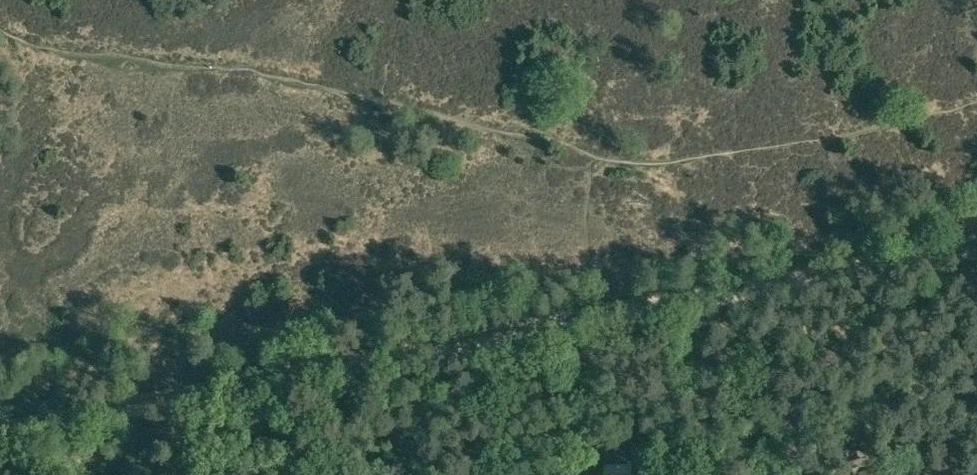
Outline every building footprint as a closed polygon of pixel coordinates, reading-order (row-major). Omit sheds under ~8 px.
[(630,465),(604,465),(604,474),(630,474),(630,465)]
